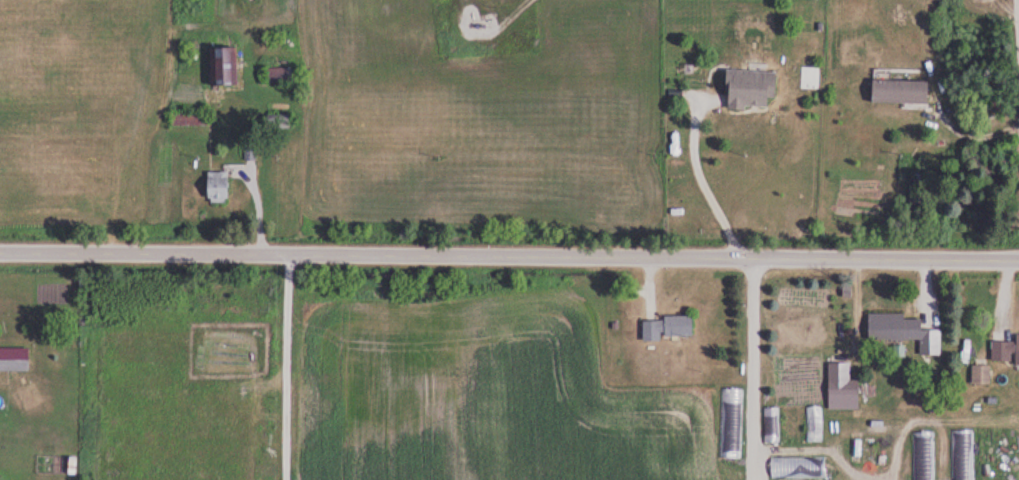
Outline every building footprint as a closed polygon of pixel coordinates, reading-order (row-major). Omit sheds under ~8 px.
[(211,48),(211,86),(238,86),(238,48),(211,48)] [(265,68),(265,86),(293,86),(293,68),(265,68)] [(777,72),(727,70),(726,109),(768,110),(768,99),(776,99),(777,72)] [(929,81),(872,81),(872,103),(929,103),(929,81)] [(289,131),(289,116),(268,116),(268,131),(289,131)] [(208,172),(208,202),(228,202),(228,172),(208,172)] [(941,355),(941,329),(921,329),(922,319),(905,319),(905,314),(869,314),(869,340),(921,340),(921,355),(941,355)] [(664,316),(664,320),(643,320),(643,342),(663,342),(663,338),(693,338),(693,316),(664,316)] [(1017,334),(1017,341),(992,341),(992,362),(1018,362),(1018,334),(1017,334)] [(0,348),(0,372),(29,372),(29,348),(0,348)] [(860,410),(860,381),(850,381),(850,363),(830,363),(830,410),(860,410)] [(973,383),(990,383),(990,366),(973,366),(973,383)] [(743,390),(722,390),(722,458),(743,458),(743,390)] [(808,407),(808,443),(822,443),(822,407),(808,407)] [(765,443),(781,443),(781,408),(765,408),(765,443)] [(915,432),(915,479),(935,479),(935,432),(915,432)] [(772,479),(826,479),(826,458),(772,458),(772,479)]
